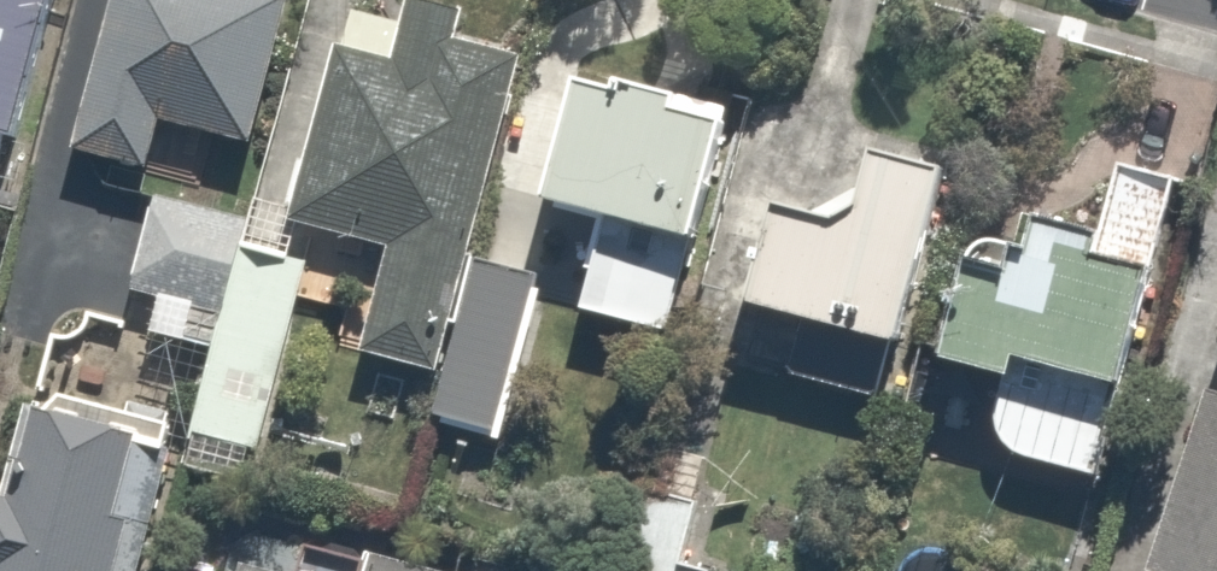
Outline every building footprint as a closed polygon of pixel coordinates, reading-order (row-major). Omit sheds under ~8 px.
[(32,190),(73,0),(0,0),(0,184),(32,190)] [(76,157),(169,182),(185,124),(271,148),(311,0),(119,0),(76,157)] [(369,16),(301,237),(325,244),(357,254),(344,295),(385,308),(372,349),(446,372),(430,422),(499,443),(552,271),(499,255),(562,52),(427,11),(420,32),(369,16)] [(715,116),(576,81),(545,204),(604,219),(580,315),(660,335),(715,116)] [(749,309),(794,319),(783,370),(863,388),(874,337),(887,340),(925,176),(865,162),(851,223),(772,206),(749,309)] [(1017,275),(983,266),(957,367),(1021,383),(1005,447),(1118,476),(1192,182),(1124,165),(1106,237),(1055,224),(1046,258),(1023,252),(1017,275)] [(301,237),(176,198),(173,197),(146,286),(170,293),(153,347),(212,365),(193,429),(262,450),(325,244),(301,237)] [(1214,392),(1165,570),(1216,570),(1216,393),(1214,392)] [(186,443),(45,408),(19,512),(0,507),(0,570),(154,570),(186,443)] [(648,488),(626,570),(712,570),(682,564),(699,501),(674,495),(648,488)] [(334,534),(322,570),(457,570),(334,534)] [(271,570),(301,570),(274,563),(271,570)]
